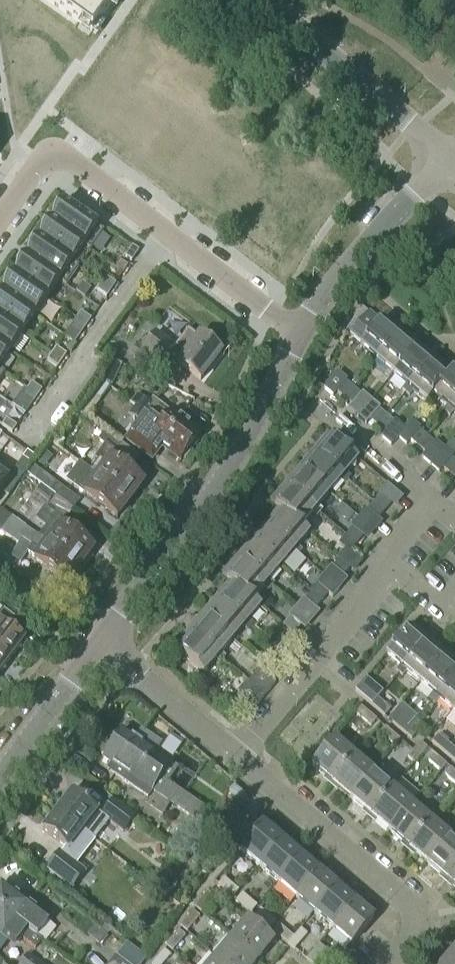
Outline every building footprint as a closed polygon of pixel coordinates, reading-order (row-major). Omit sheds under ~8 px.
[(92,34),(116,0),(44,0),(92,34)] [(54,217),(52,223),(92,251),(105,233),(95,226),(98,223),(86,215),(84,218),(65,205),(59,210),(54,217)] [(40,241),(79,269),(80,268),(73,263),(85,247),(91,252),(92,251),(52,223),(46,227),(41,234),(40,241)] [(67,286),(79,269),(40,241),(34,245),(29,252),(27,259),(67,286)] [(125,258),(129,260),(132,262),(139,251),(133,247),(125,258)] [(15,277),(48,300),(60,283),(66,287),(67,286),(27,259),(22,263),(17,270),(15,277)] [(36,317),(48,300),(15,277),(9,281),(4,288),(3,294),(36,317)] [(101,284),(112,291),(116,284),(106,277),(101,284)] [(101,284),(96,290),(107,298),(112,291),(101,284)] [(23,335),(36,317),(3,294),(0,296),(0,319),(23,335)] [(81,312),(76,319),(87,327),(92,320),(81,312)] [(391,330),(381,322),(380,323),(368,314),(350,336),(361,345),(359,347),(373,359),(369,363),(373,366),(403,332),(395,325),(391,330)] [(11,353),(23,335),(0,319),(0,345),(11,353)] [(76,319),(72,326),(82,333),(87,327),(76,319)] [(221,356),(190,332),(176,349),(157,335),(143,353),(142,353),(130,369),(157,378),(164,368),(165,369),(172,360),(180,366),(179,366),(201,382),(221,356)] [(393,376),(419,346),(403,332),(373,366),(376,369),(389,380),(393,375),(393,376)] [(11,353),(0,345),(0,369),(11,353)] [(405,393),(435,359),(419,346),(393,376),(406,386),(402,391),(405,393)] [(56,348),(52,355),(62,362),(67,355),(56,348)] [(52,355),(47,361),(58,369),(62,362),(52,355)] [(426,404),(452,373),(435,359),(405,393),(409,396),(412,392),(426,404)] [(454,405),(454,370),(452,373),(426,404),(433,395),(448,408),(444,412),(447,414),(454,405)] [(337,393),(345,399),(354,389),(347,382),(348,381),(347,380),(333,396),(334,397),(337,393)] [(32,383),(27,390),(38,398),(42,391),(32,383)] [(345,399),(353,406),(362,395),(354,389),(345,399)] [(22,397),(33,404),(38,398),(27,390),(22,397)] [(150,404),(142,399),(136,407),(161,426),(192,449),(193,447),(196,447),(200,442),(199,439),(201,436),(198,434),(201,431),(200,427),(191,420),(188,421),(185,424),(171,413),(153,399),(150,404)] [(370,421),(377,426),(386,416),(379,410),(381,409),(371,400),(357,416),(367,425),(370,421)] [(447,414),(451,418),(454,414),(454,405),(447,414)] [(125,442),(139,453),(151,462),(152,463),(163,449),(181,463),(184,459),(185,459),(187,459),(187,458),(190,454),(190,453),(189,452),(192,449),(161,426),(136,407),(130,416),(140,423),(136,428),(125,442)] [(394,422),(386,416),(377,426),(385,433),(385,434),(386,434),(395,423),(394,422)] [(2,426),(12,434),(17,427),(6,420),(2,426)] [(404,428),(399,438),(407,445),(411,441),(410,441),(419,430),(420,430),(421,429),(411,420),(404,428)] [(418,448),(427,437),(420,430),(419,430),(410,441),(411,441),(418,448)] [(91,471),(131,501),(144,484),(110,459),(115,452),(116,453),(122,445),(106,432),(100,441),(106,446),(96,459),(99,461),(91,471)] [(313,453),(348,482),(350,479),(346,476),(358,461),(328,436),(313,453)] [(53,443),(59,448),(64,442),(58,437),(53,443)] [(422,458),(431,466),(444,451),(445,449),(436,442),(435,443),(427,437),(418,448),(426,454),(422,458)] [(451,476),(454,471),(454,461),(453,459),(454,457),(445,449),(444,451),(431,466),(440,474),(443,469),(451,476)] [(27,453),(23,459),(32,466),(37,459),(27,453)] [(344,486),(348,482),(313,453),(299,469),(329,494),(340,483),(344,486)] [(131,501),(91,471),(79,463),(66,481),(84,495),(85,494),(118,518),(131,501)] [(26,476),(73,510),(79,502),(54,483),(33,467),(26,476)] [(318,508),(329,494),(299,469),(285,486),(320,515),(322,512),(318,508)] [(9,481),(0,475),(0,494),(9,481)] [(35,533),(81,568),(94,550),(61,526),(73,510),(26,476),(19,485),(49,506),(47,509),(37,502),(28,514),(31,517),(30,518),(41,525),(35,533)] [(276,507),(278,510),(301,528),(312,515),(316,519),(320,515),(285,486),(271,503),(276,507)] [(374,504),(385,513),(392,505),(381,496),(374,504)] [(378,521),(385,513),(374,504),(367,512),(378,521)] [(355,515),(343,506),(337,513),(348,523),(355,515)] [(278,510),(265,526),(298,554),(300,556),(302,552),(298,549),(309,535),(305,531),(301,528),(278,510)] [(35,533),(7,513),(0,522),(0,532),(20,546),(12,557),(21,563),(28,553),(36,559),(35,560),(68,585),(81,568),(35,533)] [(297,559),(300,556),(298,554),(265,526),(250,543),(264,554),(281,568),(292,555),(297,559)] [(346,537),(357,546),(363,538),(353,529),(346,537)] [(350,554),(357,546),(346,537),(339,544),(350,554)] [(270,581),(281,568),(264,554),(250,543),(236,560),(271,589),(275,585),(270,581)] [(269,592),(271,589),(236,560),(230,567),(234,571),(227,580),(230,583),(230,582),(253,602),(253,601),(264,588),(269,592)] [(343,578),(350,569),(340,561),(332,570),(343,578)] [(333,599),(340,590),(324,576),(316,585),(318,586),(312,594),(322,603),(328,595),(333,599)] [(261,608),(253,601),(253,602),(230,582),(230,583),(216,599),(251,629),(254,626),(249,622),(261,608)] [(315,611),(322,603),(312,594),(305,602),(315,611)] [(248,633),(251,629),(216,599),(202,615),(232,641),(243,629),(248,633)] [(25,642),(10,630),(17,620),(0,607),(0,652),(11,660),(25,642)] [(221,654),(232,641),(202,615),(188,632),(223,662),(226,658),(221,654)] [(294,635),(300,628),(290,619),(283,627),(294,635)] [(396,671),(400,674),(429,641),(412,625),(386,656),(399,667),(396,671)] [(220,665),(223,662),(188,632),(182,640),(186,643),(178,653),(204,674),(216,661),(220,665)] [(283,656),(294,644),(287,638),(277,651),(283,656)] [(406,673),(421,685),(446,655),(429,641),(400,674),(403,677),(406,673)] [(273,669),(283,656),(277,651),(266,663),(273,669)] [(11,660),(0,652),(0,675),(11,660)] [(433,703),(454,678),(454,663),(446,655),(421,685),(432,695),(429,699),(433,703)] [(265,697),(276,684),(260,670),(249,683),(265,697)] [(453,713),(454,711),(454,678),(433,703),(436,705),(439,701),(453,713)] [(360,696),(372,706),(378,700),(383,694),(366,679),(355,692),(360,696)] [(254,709),(257,706),(265,697),(249,683),(238,695),(254,709)] [(372,706),(385,717),(391,711),(378,700),(372,706)] [(370,728),(376,721),(361,708),(355,715),(370,728)] [(392,724),(405,734),(411,727),(399,716),(392,724)] [(411,727),(405,734),(412,740),(419,732),(423,727),(416,721),(411,727)] [(394,748),(400,741),(385,728),(379,735),(394,748)] [(114,743),(113,745),(168,783),(169,784),(179,769),(156,753),(161,745),(147,735),(142,731),(136,740),(130,735),(123,731),(121,734),(118,734),(114,739),(114,743)] [(433,744),(446,755),(451,749),(452,748),(438,736),(432,743),(433,744)] [(312,766),(331,783),(353,756),(334,740),(312,766)] [(414,764),(426,749),(420,744),(407,759),(414,764)] [(105,757),(103,760),(115,768),(111,773),(120,779),(147,798),(151,792),(186,816),(195,822),(201,814),(204,809),(172,786),(169,784),(168,783),(113,745),(112,747),(108,748),(105,753),(105,757)] [(454,763),(454,750),(452,748),(451,749),(446,755),(454,763)] [(440,772),(446,765),(431,753),(425,759),(440,772)] [(353,756),(331,783),(351,799),(373,773),(353,756)] [(451,769),(444,776),(454,785),(454,773),(451,769)] [(371,817),(393,790),(373,773),(351,799),(371,817)] [(378,822),(390,832),(412,806),(420,795),(402,780),(393,790),(371,817),(378,822)] [(59,813),(83,832),(98,813),(74,794),(59,813)] [(124,834),(136,819),(114,802),(102,817),(124,834)] [(243,835),(256,819),(237,804),(224,821),(243,835)] [(409,849),(431,822),(412,806),(390,832),(409,849)] [(59,852),(45,870),(72,892),(86,873),(77,866),(96,842),(83,832),(59,813),(44,832),(66,849),(62,854),(59,852)] [(431,822),(409,849),(428,865),(451,839),(431,822)] [(259,867),(282,841),(263,824),(240,851),(259,867)] [(454,873),(454,842),(451,839),(428,865),(448,882),(454,873)] [(277,883),(300,856),(282,841),(259,867),(277,883)] [(296,898),(318,872),(300,856),(277,883),(296,898)] [(314,914),(336,887),(318,872),(296,898),(314,914)] [(233,898),(239,891),(224,878),(218,885),(233,898)] [(28,931),(38,939),(50,923),(19,900),(22,896),(16,891),(13,895),(2,887),(0,889),(0,910),(16,922),(28,931)] [(332,929),(355,903),(336,887),(314,914),(332,929)] [(202,914),(215,899),(208,893),(195,908),(202,914)] [(236,900),(251,913),(257,907),(242,894),(236,900)] [(355,903),(332,929),(351,945),(373,919),(355,903)] [(270,929),(275,922),(260,909),(255,916),(270,929)] [(28,931),(16,922),(0,910),(0,934),(4,937),(5,936),(8,939),(10,936),(19,943),(22,939),(36,949),(42,942),(38,939),(28,931)] [(188,933),(200,918),(193,912),(181,927),(188,933)] [(231,939),(258,962),(274,943),(247,920),(231,939)] [(288,944),(294,938),(279,925),(273,932),(288,944)] [(301,929),(294,938),(288,944),(295,950),(307,935),(301,929)] [(173,953),(186,938),(179,932),(166,947),(173,953)] [(223,963),(256,963),(258,962),(231,939),(216,957),(223,963)] [(326,951),(319,945),(306,960),(311,963),(315,963),(326,951)] [(125,963),(143,963),(147,959),(129,946),(119,959),(125,963)] [(443,963),(454,963),(454,949),(443,963)] [(172,958),(165,952),(154,963),(166,963),(172,958)] [(29,955),(22,963),(40,963),(29,955)]
